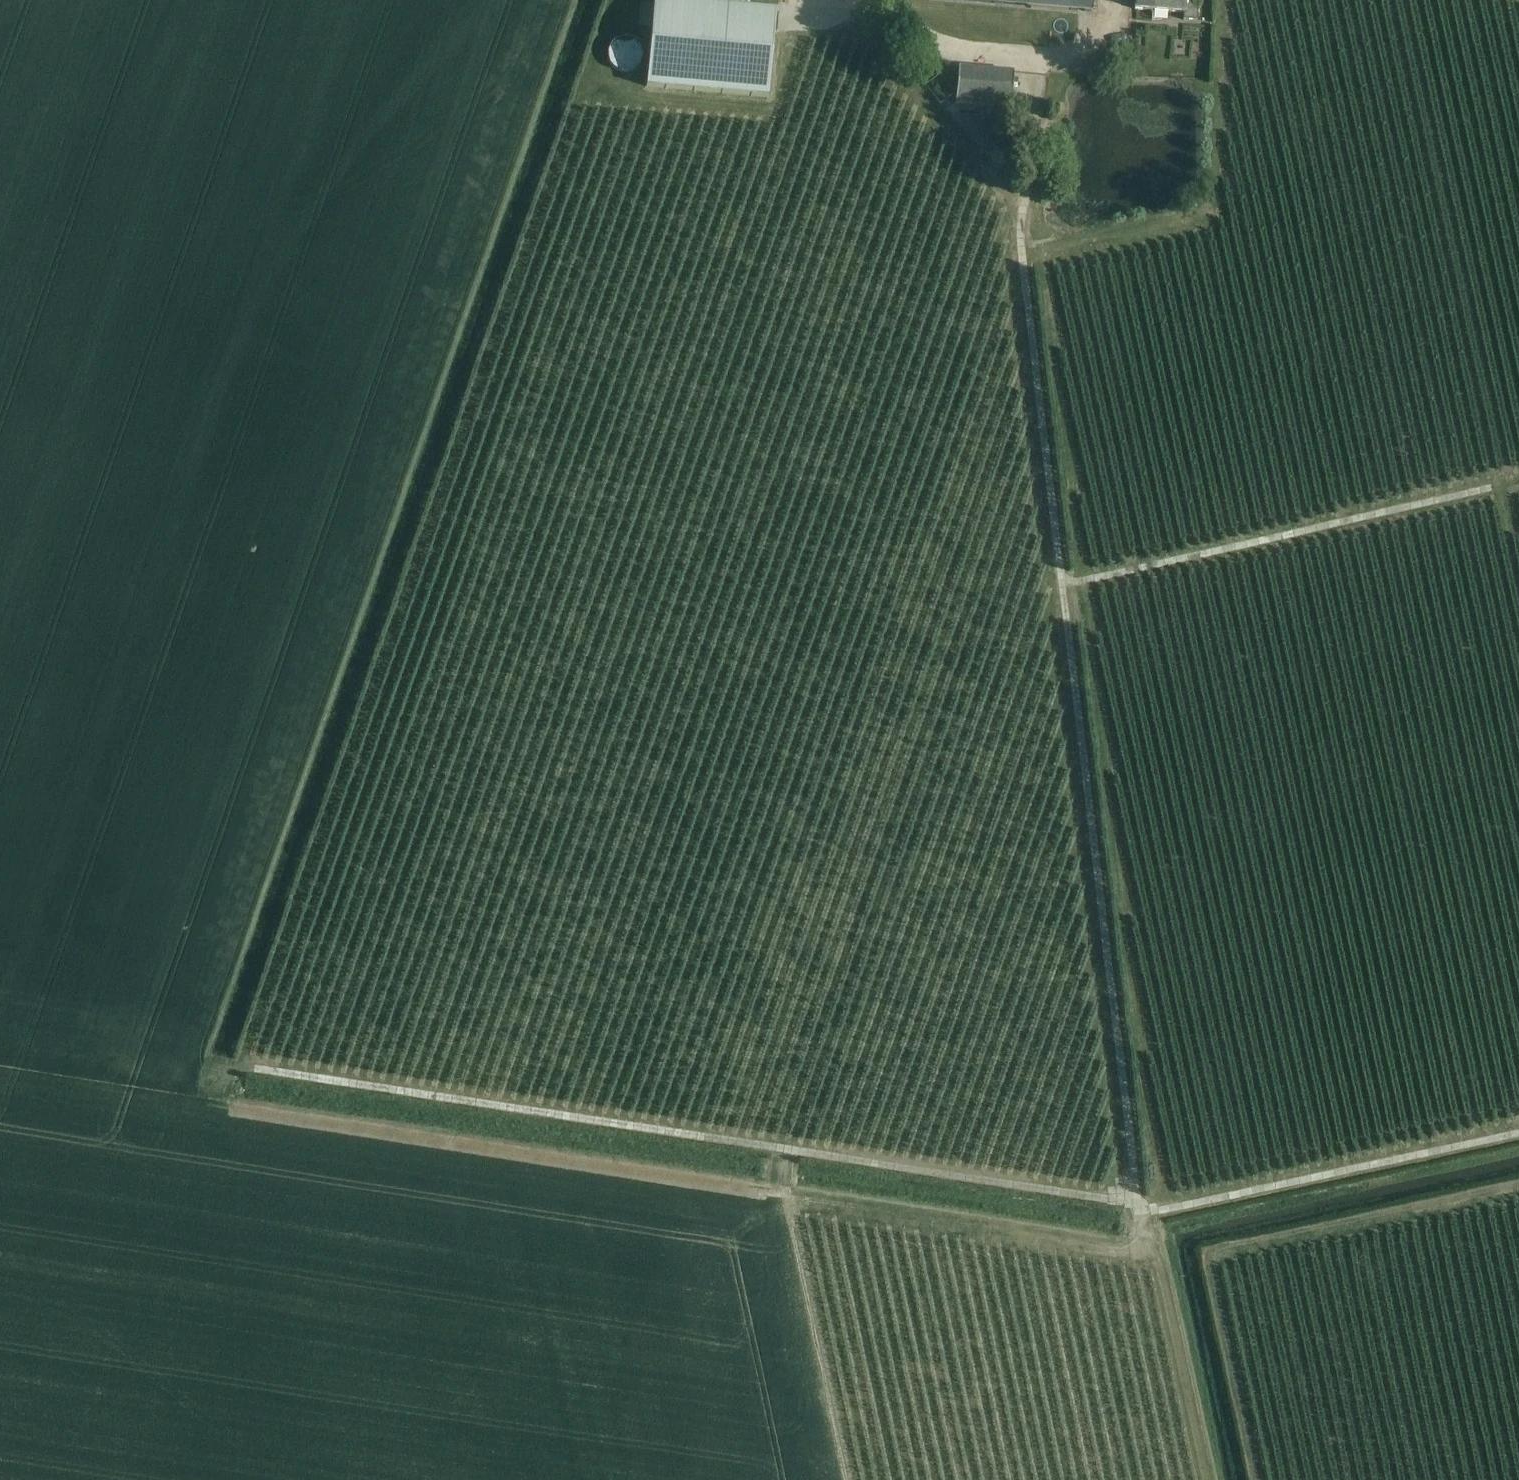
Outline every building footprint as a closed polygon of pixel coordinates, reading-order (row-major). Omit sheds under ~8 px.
[(777,4),(777,0),(654,0),(654,10),(652,33),(647,93),(769,103),(777,4)] [(1093,0),(934,0),(1092,14),(1093,0)] [(1134,9),(1184,14),(1184,22),(1199,23),(1200,4),(1186,3),(1186,0),(1135,0),(1134,9)] [(641,9),(639,32),(652,33),(654,10),(641,9)] [(1013,76),(960,71),(956,107),(1010,112),(1013,76)]
